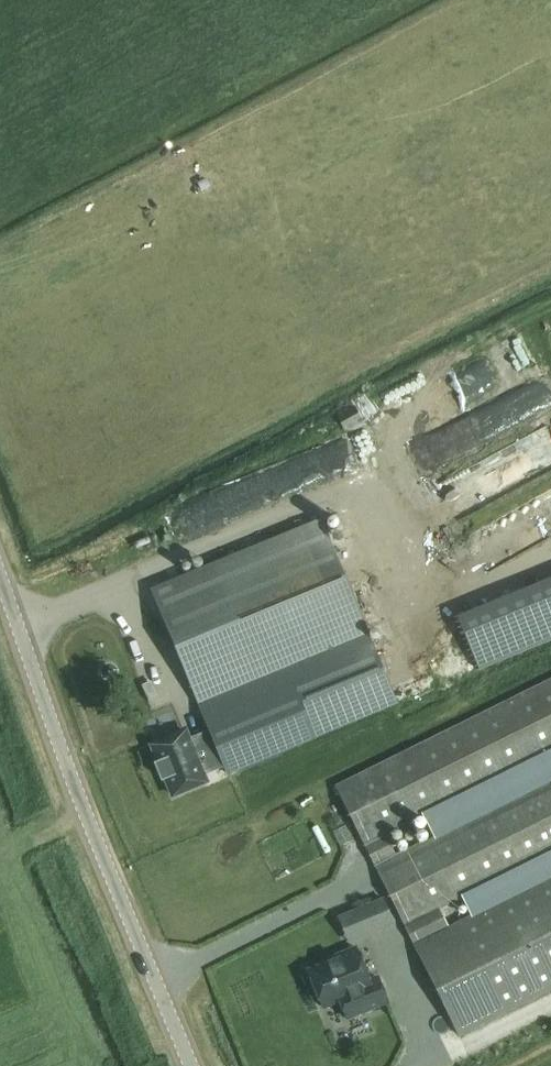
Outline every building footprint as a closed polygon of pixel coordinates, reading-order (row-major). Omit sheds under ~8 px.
[(509,338),(420,374),(392,398),(396,397),(312,469),(402,432),(407,427),(420,422),(427,416),(434,413),(450,399),(488,384),(520,356),(516,347),(509,338)] [(518,386),(480,427),(501,446),(539,405),(518,386)] [(345,431),(363,421),(355,406),(337,415),(345,431)] [(498,490),(550,461),(550,437),(548,432),(435,492),(449,518),(499,492),(498,490)] [(550,514),(550,491),(535,503),(546,518),(550,514)] [(221,530),(216,507),(183,514),(188,537),(221,530)] [(539,539),(550,525),(550,520),(541,512),(527,528),(539,539)] [(170,797),(207,782),(396,704),(369,634),(367,635),(321,518),(150,588),(207,729),(190,736),(187,728),(149,744),(170,797)] [(506,552),(516,548),(503,520),(484,529),(490,541),(499,537),(506,552)] [(482,668),(550,639),(550,578),(461,615),(482,668)] [(336,787),(459,1036),(550,990),(550,876),(447,928),(438,909),(550,852),(550,779),(398,857),(386,833),(550,750),(550,680),(336,787)] [(340,1001),(347,1019),(388,1002),(378,978),(369,981),(356,948),(336,956),(338,959),(308,971),(323,1008),(340,1001)]
